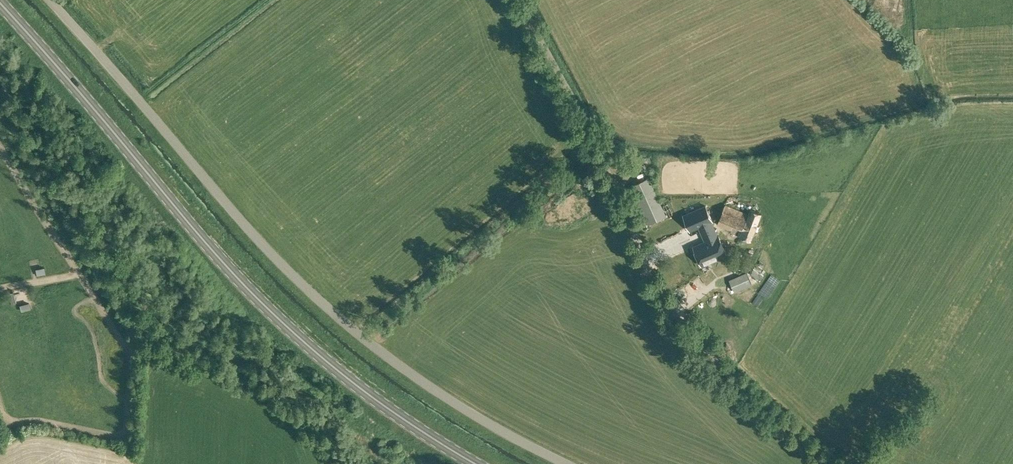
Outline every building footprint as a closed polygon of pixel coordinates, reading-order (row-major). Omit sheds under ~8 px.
[(648,224),(666,216),(648,178),(631,185),(648,224)] [(699,227),(702,233),(715,228),(706,205),(683,215),(689,231),(699,227)] [(749,214),(725,205),(717,224),(731,230),(730,232),(751,240),(761,213),(751,209),(749,214)] [(715,228),(702,233),(705,241),(693,246),(701,265),(727,254),(715,228)] [(748,295),(760,279),(745,266),(732,282),(748,295)] [(12,289),(14,300),(32,298),(30,286),(12,289)] [(23,308),(32,306),(30,299),(21,301),(23,308)]
